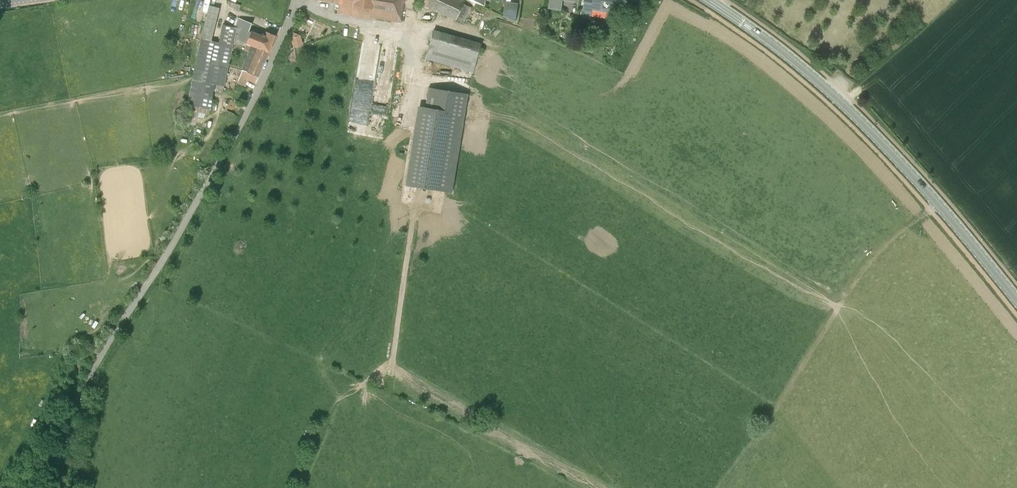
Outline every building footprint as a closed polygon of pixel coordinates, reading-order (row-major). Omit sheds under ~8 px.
[(199,0),(194,0),(190,18),(195,19),(199,0)] [(339,3),(337,11),(401,22),(404,0),(323,0),(339,3)] [(423,4),(456,20),(465,1),(462,0),(425,0),(423,4)] [(548,8),(560,10),(562,0),(550,0),(548,8)] [(615,14),(616,14),(618,0),(584,0),(582,14),(591,15),(592,10),(607,12),(606,17),(614,19),(615,14)] [(503,16),(515,22),(518,4),(505,2),(503,16)] [(211,41),(219,8),(210,6),(202,37),(187,105),(188,105),(187,110),(197,112),(198,107),(199,107),(204,82),(202,81),(203,80),(224,84),(236,27),(223,24),(219,42),(211,41)] [(248,52),(251,45),(260,48),(266,36),(262,34),(262,36),(251,32),(249,31),(252,23),(244,20),(239,18),(236,24),(238,26),(240,27),(236,39),(246,43),(244,50),(248,52)] [(473,73),(481,44),(434,30),(425,59),(473,73)] [(266,36),(260,48),(268,52),(275,35),(267,32),(266,36)] [(259,49),(251,46),(247,56),(242,70),(248,72),(244,79),(254,84),(257,76),(258,76),(258,75),(260,69),(261,69),(268,52),(260,48),(259,49)] [(413,186),(452,193),(468,94),(429,87),(413,186)]
